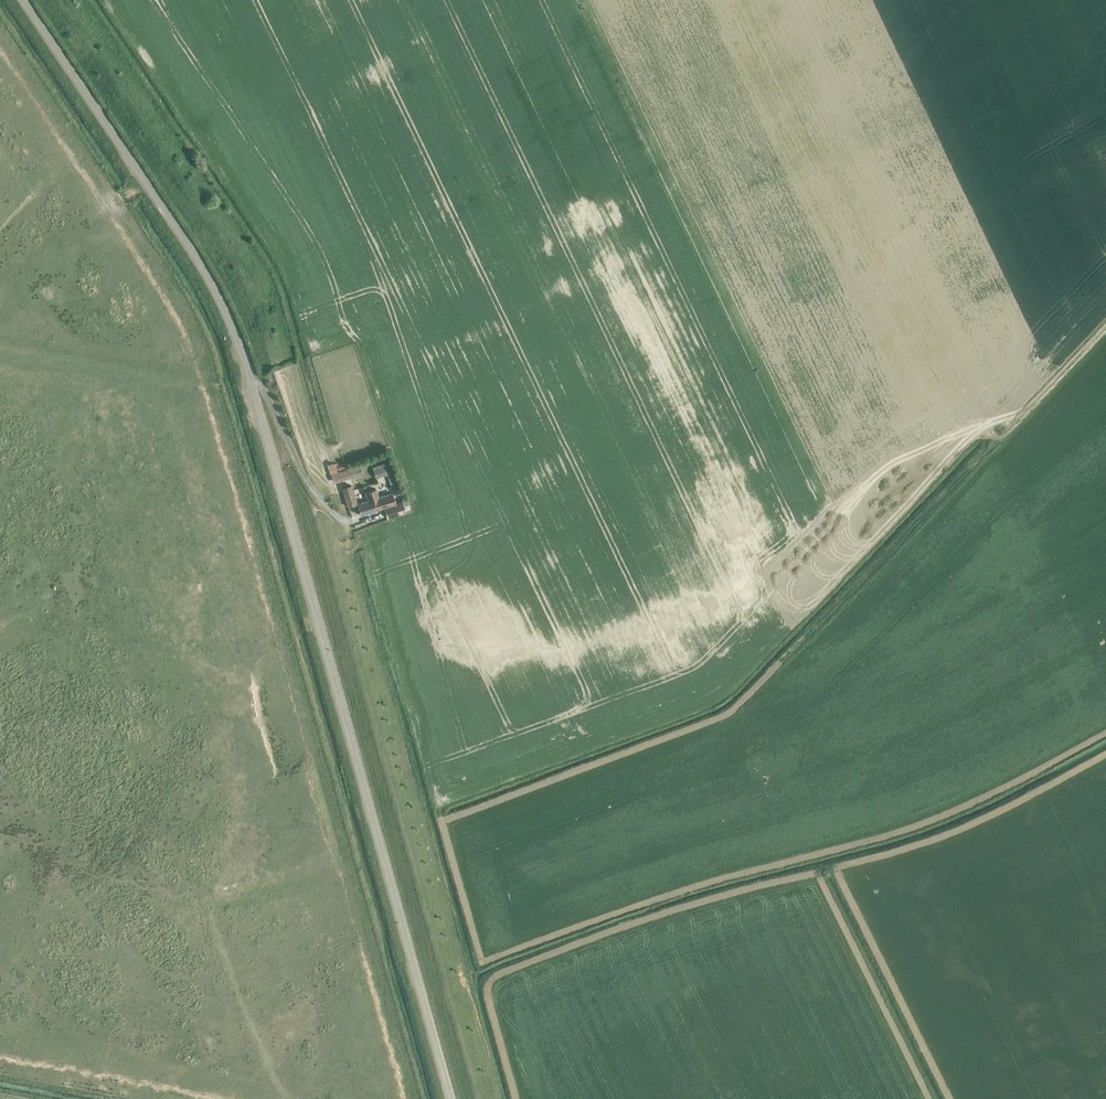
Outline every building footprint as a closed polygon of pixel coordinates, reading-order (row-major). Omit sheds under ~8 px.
[(335,463),(329,464),(334,483),(363,474),(360,465),(337,472),(335,463)] [(373,467),(377,478),(388,474),(385,464),(373,467)] [(358,503),(354,487),(346,489),(351,505),(358,503)] [(385,507),(388,518),(406,512),(402,501),(396,503),(393,493),(378,498),(376,489),(366,492),(369,500),(357,504),(360,515),(385,507)]
